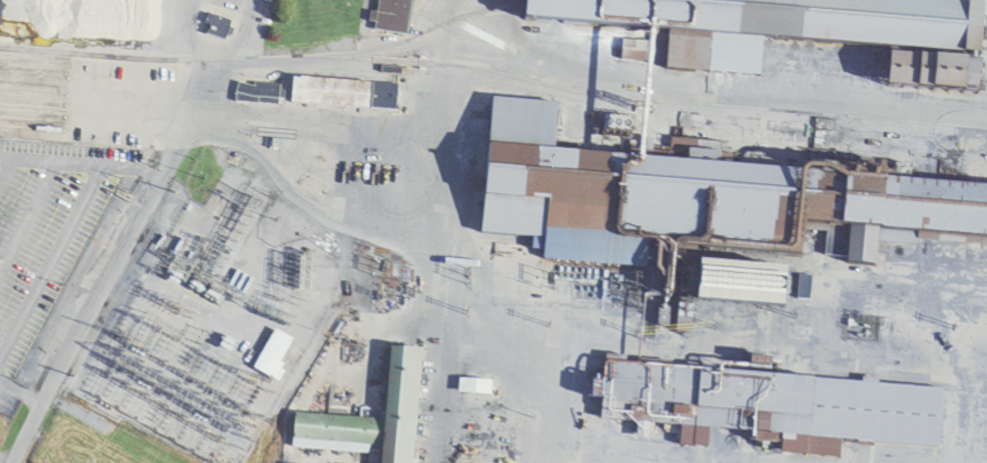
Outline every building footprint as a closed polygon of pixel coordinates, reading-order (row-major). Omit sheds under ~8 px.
[(373,31),(407,36),(412,0),(377,0),(373,31)] [(986,79),(986,62),(986,61),(986,50),(977,49),(981,8),(948,6),(949,0),(532,0),(530,22),(670,34),(667,70),(683,71),(686,36),(897,54),(894,89),(985,97),(986,79)] [(623,61),(649,61),(649,43),(623,43),(623,61)] [(395,112),(397,85),(293,79),(291,105),(395,112)] [(282,87),(236,84),(235,104),(281,106),(282,87)] [(487,235),(624,242),(624,229),(652,231),(653,214),(678,216),(679,202),(684,203),(686,170),(557,163),(560,104),(494,101),(487,235)] [(917,189),(916,203),(899,235),(986,241),(986,194),(917,189)] [(254,372),(277,381),(294,340),(272,330),(254,372)] [(391,350),(386,421),(295,415),(293,450),(368,455),(367,462),(414,462),(422,352),(391,350)] [(911,387),(610,365),(606,423),(810,438),(809,456),(840,459),(841,442),(907,447),(911,387)] [(491,395),(491,381),(459,381),(459,395),(491,395)]
